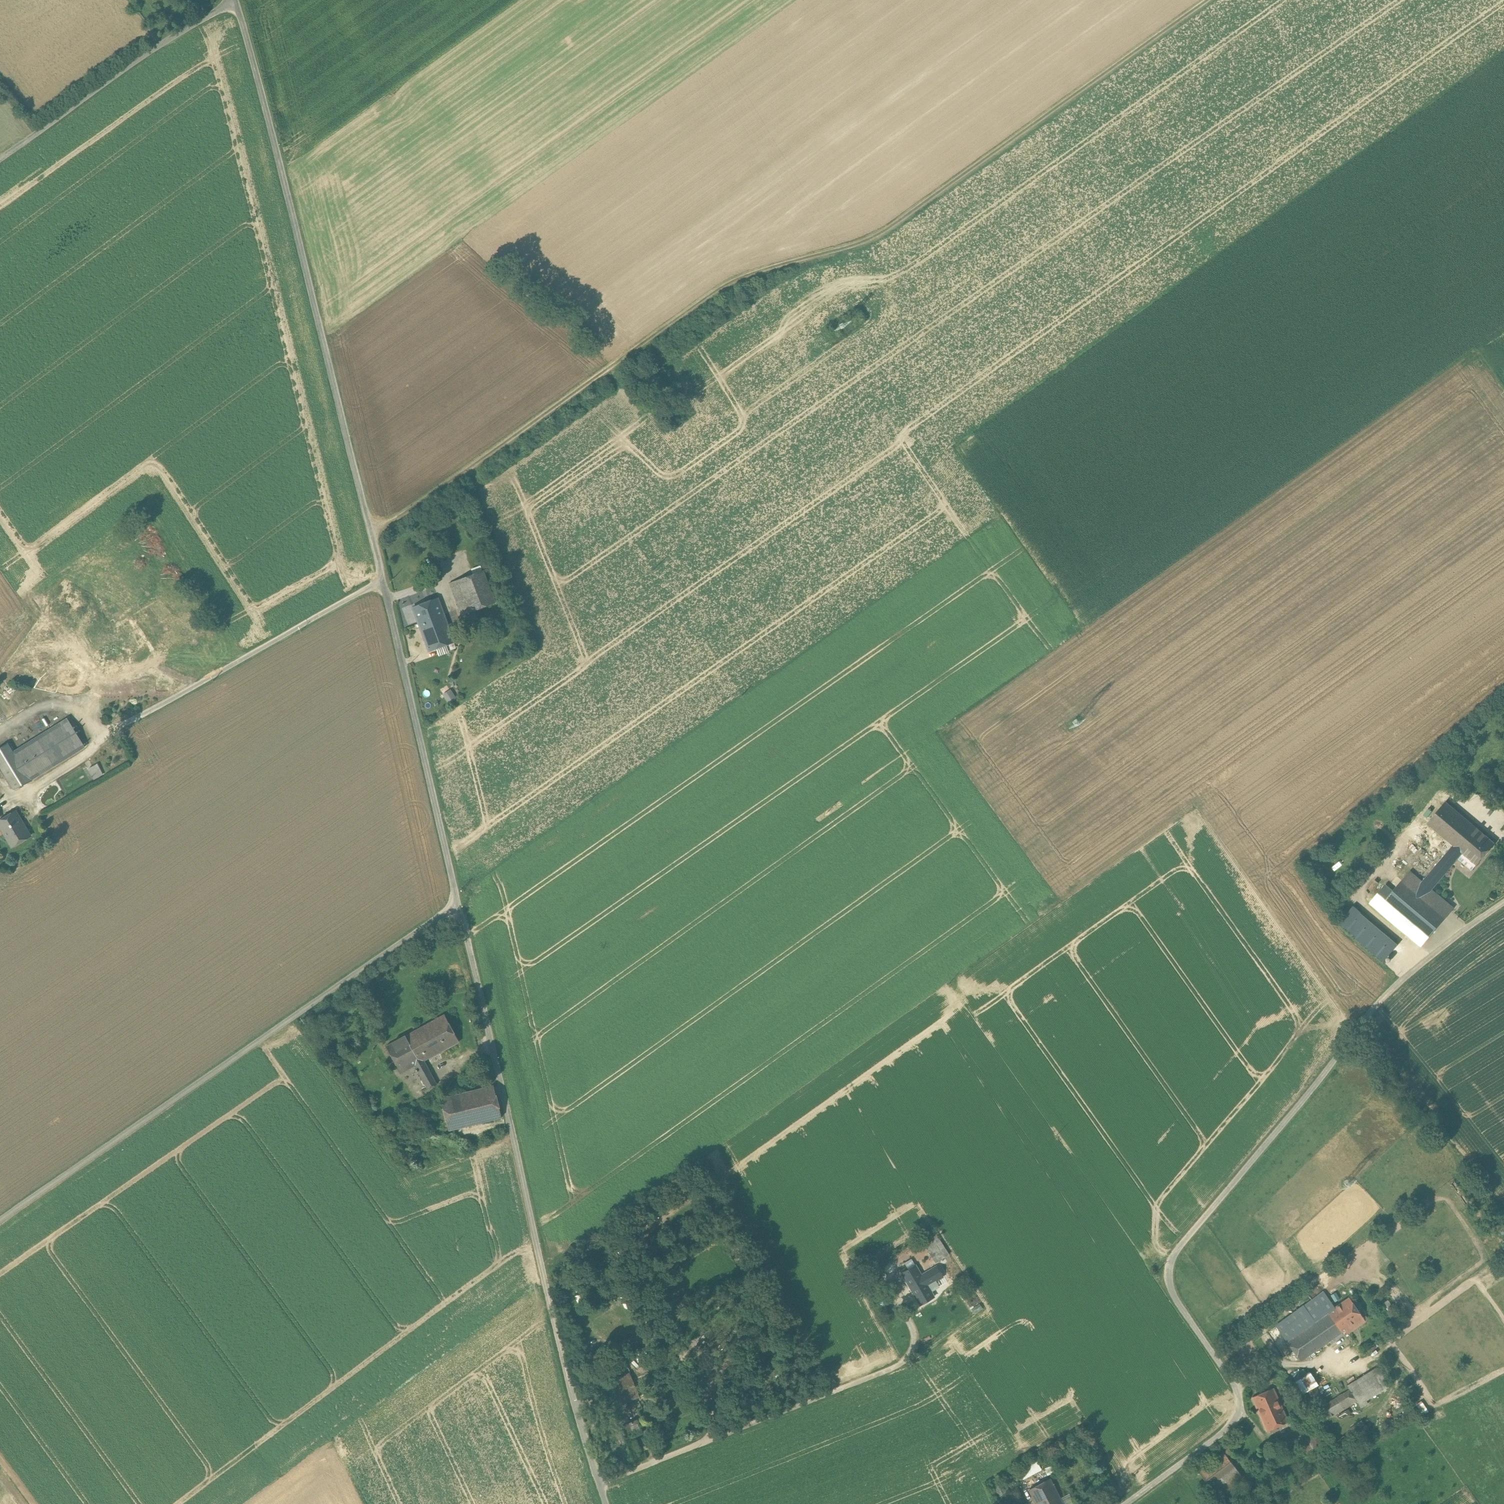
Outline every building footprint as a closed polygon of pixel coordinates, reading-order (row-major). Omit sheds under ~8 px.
[(474,574),(458,580),(461,589),(470,612),(496,603),(483,570),(482,571),(481,566),(472,569),(474,574)] [(458,580),(450,583),(453,592),(461,589),(458,580)] [(461,589),(453,592),(462,615),(470,612),(461,589)] [(413,608),(422,631),(430,628),(429,625),(434,623),(435,628),(447,623),(439,602),(438,599),(413,608)] [(447,623),(435,628),(434,623),(429,625),(430,628),(422,631),(429,651),(454,642),(447,623)] [(156,648),(164,656),(171,648),(163,640),(156,648)] [(456,698),(452,693),(446,698),(449,703),(456,698)] [(13,752),(9,745),(9,744),(8,743),(0,748),(0,765),(16,791),(32,781),(31,780),(85,746),(68,719),(13,752)] [(98,764),(88,769),(94,779),(103,774),(98,764)] [(1480,831),(1446,802),(1428,823),(1454,845),(1462,853),(1480,831)] [(0,821),(0,827),(12,847),(31,836),(16,811),(0,821)] [(1480,831),(1462,853),(1463,853),(1458,859),(1472,870),(1495,843),(1480,831)] [(1450,849),(1423,882),(1410,871),(1403,879),(1425,898),(1432,889),(1458,859),(1463,853),(1462,853),(1454,845),(1452,847),(1450,845),(1448,848),(1450,849)] [(1425,898),(1403,879),(1393,891),(1378,909),(1422,946),(1454,908),(1432,889),(1425,898)] [(1387,886),(1371,904),(1378,909),(1393,891),(1387,886)] [(1397,945),(1352,907),(1339,922),(1384,961),(1397,945)] [(443,1014),(415,1029),(430,1055),(457,1040),(443,1014)] [(415,1029),(387,1045),(402,1071),(414,1064),(422,1059),(423,1059),(430,1055),(415,1029)] [(436,1082),(423,1059),(422,1059),(414,1064),(427,1087),(436,1082)] [(491,1085),(440,1098),(444,1114),(447,1129),(499,1116),(491,1085)] [(444,1114),(438,1115),(441,1130),(447,1129),(444,1114)] [(931,1227),(918,1235),(923,1242),(936,1234),(931,1227)] [(936,1234),(923,1242),(936,1261),(949,1254),(936,1234)] [(1302,1250),(1296,1255),(1311,1274),(1317,1269),(1302,1250)] [(909,1269),(916,1265),(912,1258),(905,1263),(909,1269)] [(916,1265),(909,1269),(902,1273),(910,1287),(913,1285),(907,1275),(920,1267),(918,1263),(916,1265)] [(913,1285),(910,1287),(920,1305),(934,1297),(931,1291),(927,1285),(936,1280),(943,1276),(937,1266),(924,1274),(922,1275),(924,1279),(913,1285)] [(920,1267),(907,1275),(913,1285),(924,1279),(922,1275),(924,1274),(920,1267)] [(879,1282),(871,1270),(865,1274),(873,1286),(879,1282)] [(936,1280),(927,1285),(931,1291),(939,1286),(936,1280)] [(1263,1303),(1270,1299),(1259,1280),(1252,1284),(1263,1303)] [(1324,1291),(1276,1326),(1300,1360),(1345,1330),(1331,1310),(1334,1307),(1324,1291)] [(1363,1318),(1349,1297),(1334,1307),(1331,1310),(1345,1330),(1347,1328),(1349,1332),(1363,1322),(1360,1319),(1363,1318)] [(983,1308),(980,1304),(972,1309),(975,1314),(983,1308)] [(709,1341),(703,1325),(693,1329),(696,1337),(692,1339),(695,1347),(709,1341)] [(1390,1386),(1378,1366),(1372,1370),(1384,1390),(1390,1386)] [(1303,1369),(1293,1375),(1296,1381),(1307,1374),(1303,1369)] [(1372,1370),(1347,1385),(1350,1389),(1359,1405),(1384,1390),(1372,1370)] [(1307,1374),(1296,1381),(1303,1393),(1304,1393),(1316,1386),(1318,1385),(1310,1372),(1307,1374)] [(630,1373),(608,1381),(618,1406),(622,1404),(640,1397),(630,1373)] [(753,1395),(761,1391),(750,1374),(743,1379),(753,1395)] [(1326,1404),(1316,1386),(1304,1393),(1322,1422),(1344,1409),(1337,1397),(1326,1404)] [(1273,1388),(1252,1397),(1259,1413),(1280,1404),(1273,1388)] [(1350,1389),(1337,1397),(1344,1409),(1357,1401),(1350,1389)] [(618,1406),(603,1412),(607,1421),(626,1413),(622,1404),(618,1406)] [(1280,1404),(1259,1413),(1267,1431),(1288,1422),(1280,1404)] [(637,1419),(630,1422),(635,1435),(642,1432),(637,1419)] [(1296,1424),(1298,1429),(1308,1425),(1306,1420),(1296,1424)] [(1354,1432),(1366,1425),(1363,1420),(1351,1426),(1354,1432)] [(1229,1449),(1224,1452),(1227,1457),(1232,1453),(1229,1449)] [(1040,1470),(1035,1459),(1018,1467),(1020,1472),(1024,1478),(1040,1470)] [(1024,1478),(1020,1472),(1014,1475),(1017,1482),(1024,1478)] [(1029,1490),(1036,1503),(1041,1503),(1059,1495),(1050,1479),(1029,1490)] [(1006,1491),(1001,1482),(995,1486),(1000,1494),(1006,1491)] [(1060,1498),(1064,1503),(1074,1503),(1076,1503),(1070,1493),(1060,1498)] [(1041,1503),(1064,1503),(1060,1498),(1059,1495),(1041,1503)]
